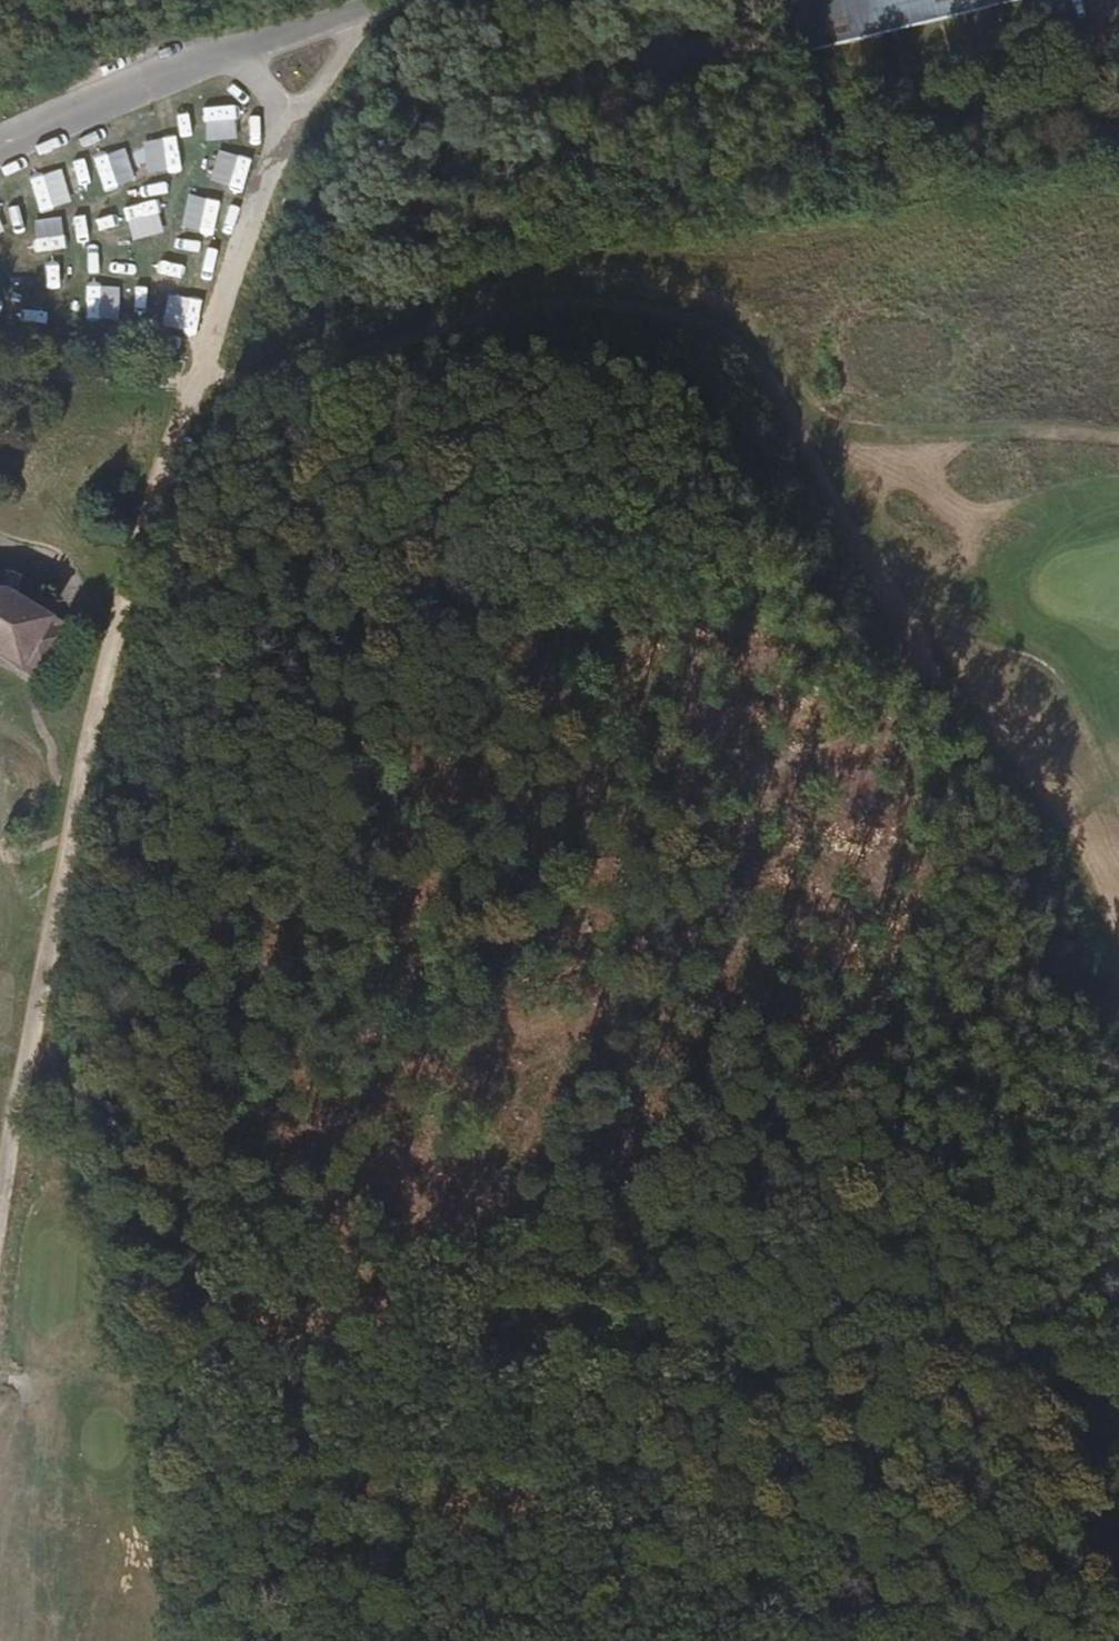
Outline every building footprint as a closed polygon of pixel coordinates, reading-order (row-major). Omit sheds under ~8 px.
[(1019,0),(792,0),(807,60),(1021,10),(1019,0)] [(48,684),(79,632),(66,623),(0,582),(0,660),(48,684)]
